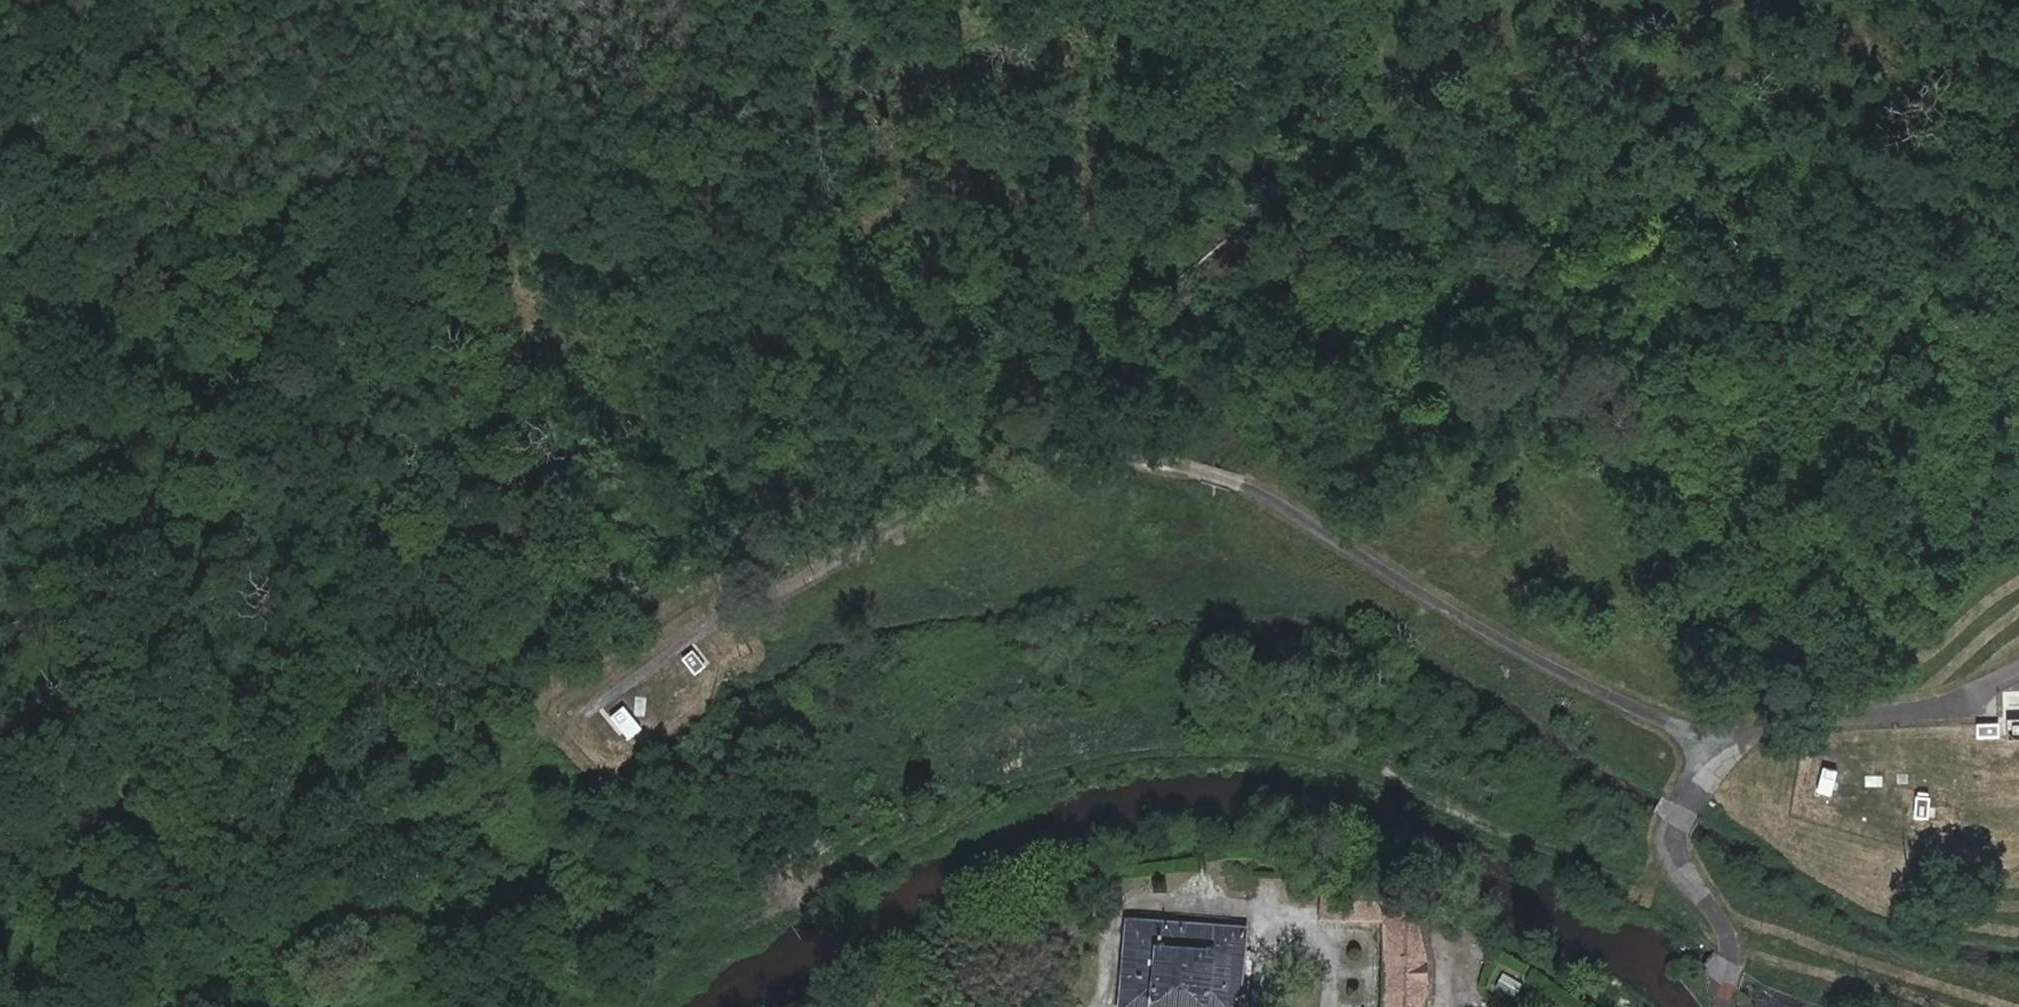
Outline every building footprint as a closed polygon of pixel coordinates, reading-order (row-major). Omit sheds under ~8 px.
[(706,669),(694,653),(683,661),(695,677),(706,669)] [(612,719),(629,740),(642,730),(625,709),(612,719)] [(2000,734),(2000,724),(1979,724),(1980,735),(2000,734)] [(1838,771),(1826,768),(1820,791),(1832,794),(1838,771)] [(1930,797),(1919,796),(1918,816),(1929,817),(1930,797)] [(1322,923),(1347,924),(1348,885),(1324,883),(1322,923)] [(1417,911),(1376,887),(1348,885),(1347,924),(1382,925),(1383,973),(1382,1006),(1428,1006),(1431,963),(1417,911)] [(1246,931),(1129,923),(1122,1006),(1240,1006),(1246,931)] [(1503,977),(1497,988),(1515,997),(1521,986),(1503,977)]
